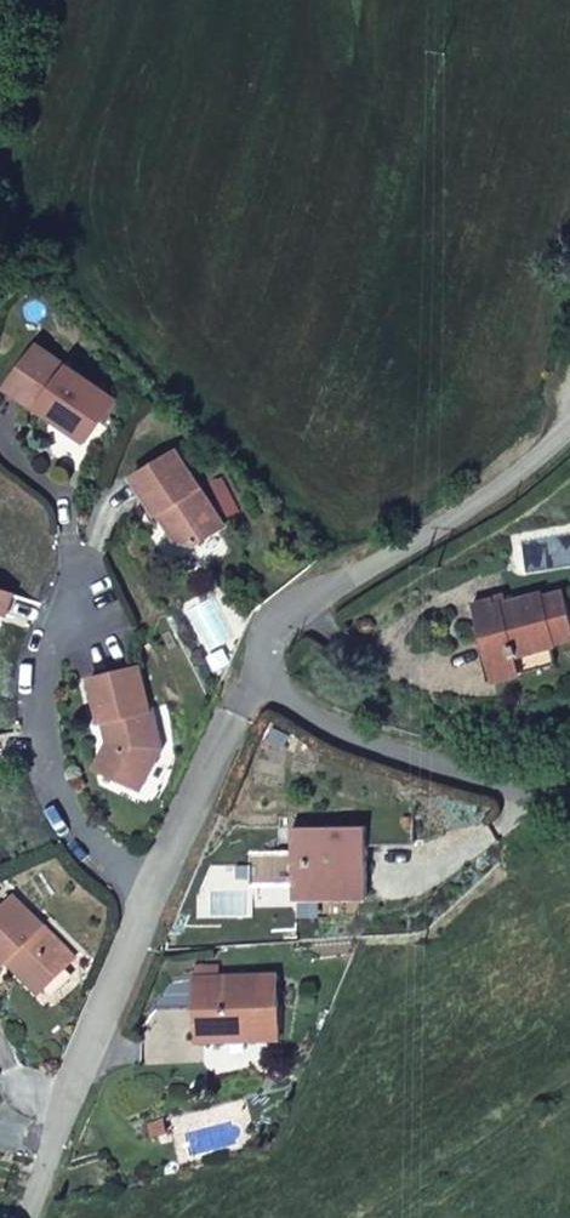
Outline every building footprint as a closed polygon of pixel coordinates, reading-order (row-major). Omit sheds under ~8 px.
[(87,409),(100,419),(117,397),(42,340),(9,384),(69,423),(79,410),(87,409)] [(87,437),(100,419),(87,409),(79,410),(69,423),(87,437)] [(223,527),(178,452),(133,480),(157,517),(165,512),(175,541),(194,545),(223,527)] [(14,594),(0,589),(0,612),(8,614),(14,594)] [(473,604),(490,660),(517,652),(519,657),(550,649),(557,647),(556,644),(569,640),(569,613),(564,591),(507,602),(495,604),(494,598),(473,604)] [(505,595),(494,598),(495,604),(507,602),(505,595)] [(555,666),(550,649),(519,657),(517,652),(490,660),(496,683),(555,666)] [(91,680),(102,723),(110,721),(115,745),(120,746),(107,774),(141,790),(162,745),(138,667),(91,680)] [(110,721),(102,723),(107,745),(96,769),(107,774),(120,746),(115,745),(110,721)] [(293,897),(366,896),(366,844),(412,844),(412,816),(390,807),(367,807),(366,827),(293,827),(293,853),(250,853),(249,884),(293,884),(293,897)] [(3,961),(11,955),(39,989),(73,956),(14,895),(0,909),(0,959),(3,961)] [(277,1037),(274,975),(196,978),(196,1007),(204,1006),(204,1015),(197,1016),(197,1041),(277,1037)] [(168,1129),(164,1117),(149,1121),(153,1134),(168,1129)]
